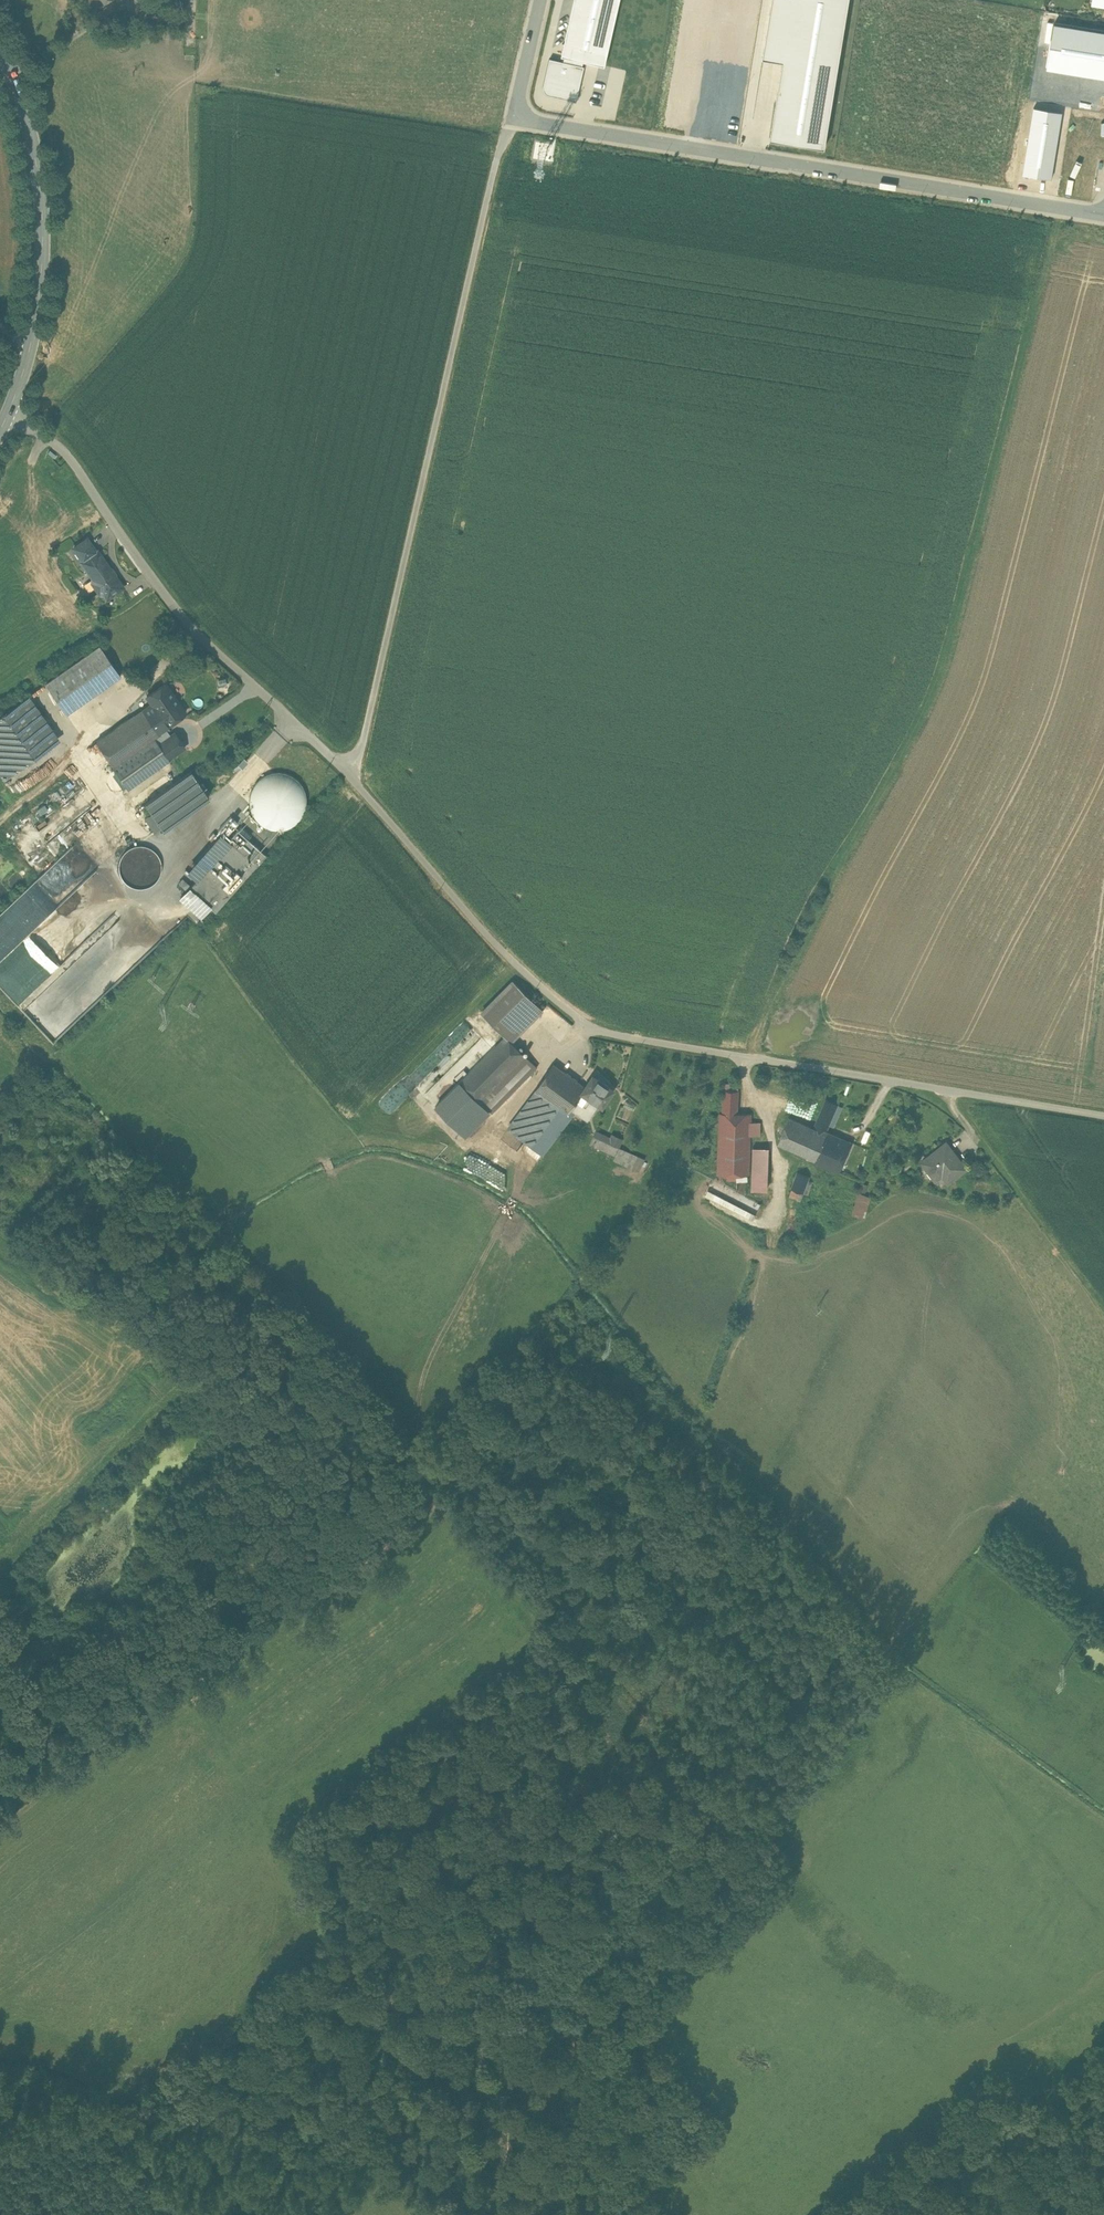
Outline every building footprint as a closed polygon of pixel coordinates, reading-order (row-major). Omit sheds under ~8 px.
[(85,13),(97,6),(93,0),(77,0),(85,13)] [(561,54),(565,55),(564,60),(550,57),(543,86),(544,92),(548,95),(576,102),(585,65),(583,65),(584,60),(605,64),(620,0),(574,0),(561,54)] [(764,56),(784,60),(771,138),(825,146),(849,0),(773,0),(764,56)] [(1054,21),(1047,68),(1103,77),(1103,29),(1054,21)] [(1062,111),(1033,106),(1022,174),(1050,179),(1062,111)] [(96,550),(87,537),(74,546),(83,559),(96,550)] [(123,586),(98,549),(96,550),(83,559),(81,560),(93,576),(92,581),(100,593),(104,594),(111,589),(114,593),(123,586)] [(90,594),(75,575),(67,581),(82,600),(90,594)] [(121,676),(99,645),(45,683),(66,713),(121,676)] [(186,711),(165,682),(147,696),(152,702),(167,724),(168,724),(186,711)] [(20,701),(0,715),(0,742),(19,769),(51,746),(20,701)] [(152,702),(97,741),(114,766),(170,727),(168,724),(167,724),(152,702)] [(170,727),(114,766),(135,796),(167,773),(185,761),(186,761),(179,750),(188,744),(178,729),(174,732),(170,727)] [(0,742),(0,773),(4,779),(19,769),(0,742)] [(14,790),(53,762),(49,756),(9,784),(14,790)] [(185,761),(167,773),(173,782),(145,802),(162,828),(209,795),(185,761)] [(79,789),(34,826),(47,843),(93,806),(79,789)] [(212,910),(263,851),(234,827),(245,815),(240,811),(234,818),(229,814),(181,868),(191,877),(176,895),(199,916),(207,906),(212,910)] [(160,874),(162,865),(160,857),(156,850),(148,845),(140,843),(132,845),(125,850),(120,857),(118,865),(120,874),(125,881),(132,886),(140,887),(149,886),(156,881),(160,874)] [(65,955),(94,944),(96,933),(106,929),(118,918),(114,913),(99,918),(105,913),(96,889),(96,887),(104,888),(94,875),(92,877),(91,885),(85,878),(67,894),(67,895),(66,895),(38,919),(47,920),(42,924),(37,924),(35,937),(38,945),(31,947),(22,946),(21,952),(41,954),(35,956),(39,961),(38,977),(65,954),(65,955)] [(513,980),(482,1012),(506,1035),(512,1042),(543,1010),(513,980)] [(506,1035),(437,1104),(467,1134),(491,1109),(494,1112),(524,1081),(512,1069),(526,1055),(512,1042),(506,1035)] [(526,1055),(512,1069),(524,1081),(538,1067),(526,1055)] [(586,1086),(554,1063),(535,1091),(556,1105),(564,1112),(567,1114),(586,1087),(586,1086)] [(615,1089),(594,1074),(586,1086),(586,1087),(567,1114),(568,1114),(573,1106),(589,1117),(599,1103),(603,1106),(615,1089)] [(725,1090),(724,1090),(723,1113),(738,1114),(739,1091),(738,1090),(725,1090)] [(556,1105),(535,1091),(508,1128),(528,1142),(537,1130),(556,1105)] [(826,1099),(814,1127),(826,1133),(826,1132),(827,1130),(838,1104),(826,1099)] [(556,1105),(537,1130),(546,1136),(564,1112),(556,1105)] [(723,1113),(720,1113),(718,1174),(727,1174),(737,1174),(750,1174),(751,1135),(751,1122),(752,1114),(738,1114),(723,1113)] [(814,1127),(789,1117),(778,1142),(815,1158),(826,1133),(814,1127)] [(617,1122),(611,1138),(617,1140),(623,1125),(617,1122)] [(760,1122),(751,1122),(751,1135),(760,1136),(760,1122)] [(546,1136),(537,1130),(528,1142),(536,1149),(546,1136)] [(852,1142),(827,1130),(826,1132),(826,1133),(815,1158),(816,1159),(815,1161),(839,1171),(852,1142)] [(620,1146),(594,1134),(590,1143),(616,1154),(620,1146)] [(974,1165),(949,1137),(921,1161),(939,1181),(946,1175),(953,1183),(974,1165)] [(767,1147),(753,1147),(753,1170),(766,1170),(767,1147)] [(766,1170),(753,1170),(752,1189),(766,1189),(766,1170)] [(810,1176),(798,1171),(791,1186),(792,1187),(804,1192),(808,1179),(810,1176)] [(808,1179),(804,1192),(808,1193),(812,1181),(808,1179)] [(804,1192),(792,1187),(789,1195),(801,1200),(804,1192)] [(707,1189),(705,1193),(751,1216),(753,1212),(707,1189)] [(870,1196),(858,1193),(852,1214),(864,1217),(870,1196)]
